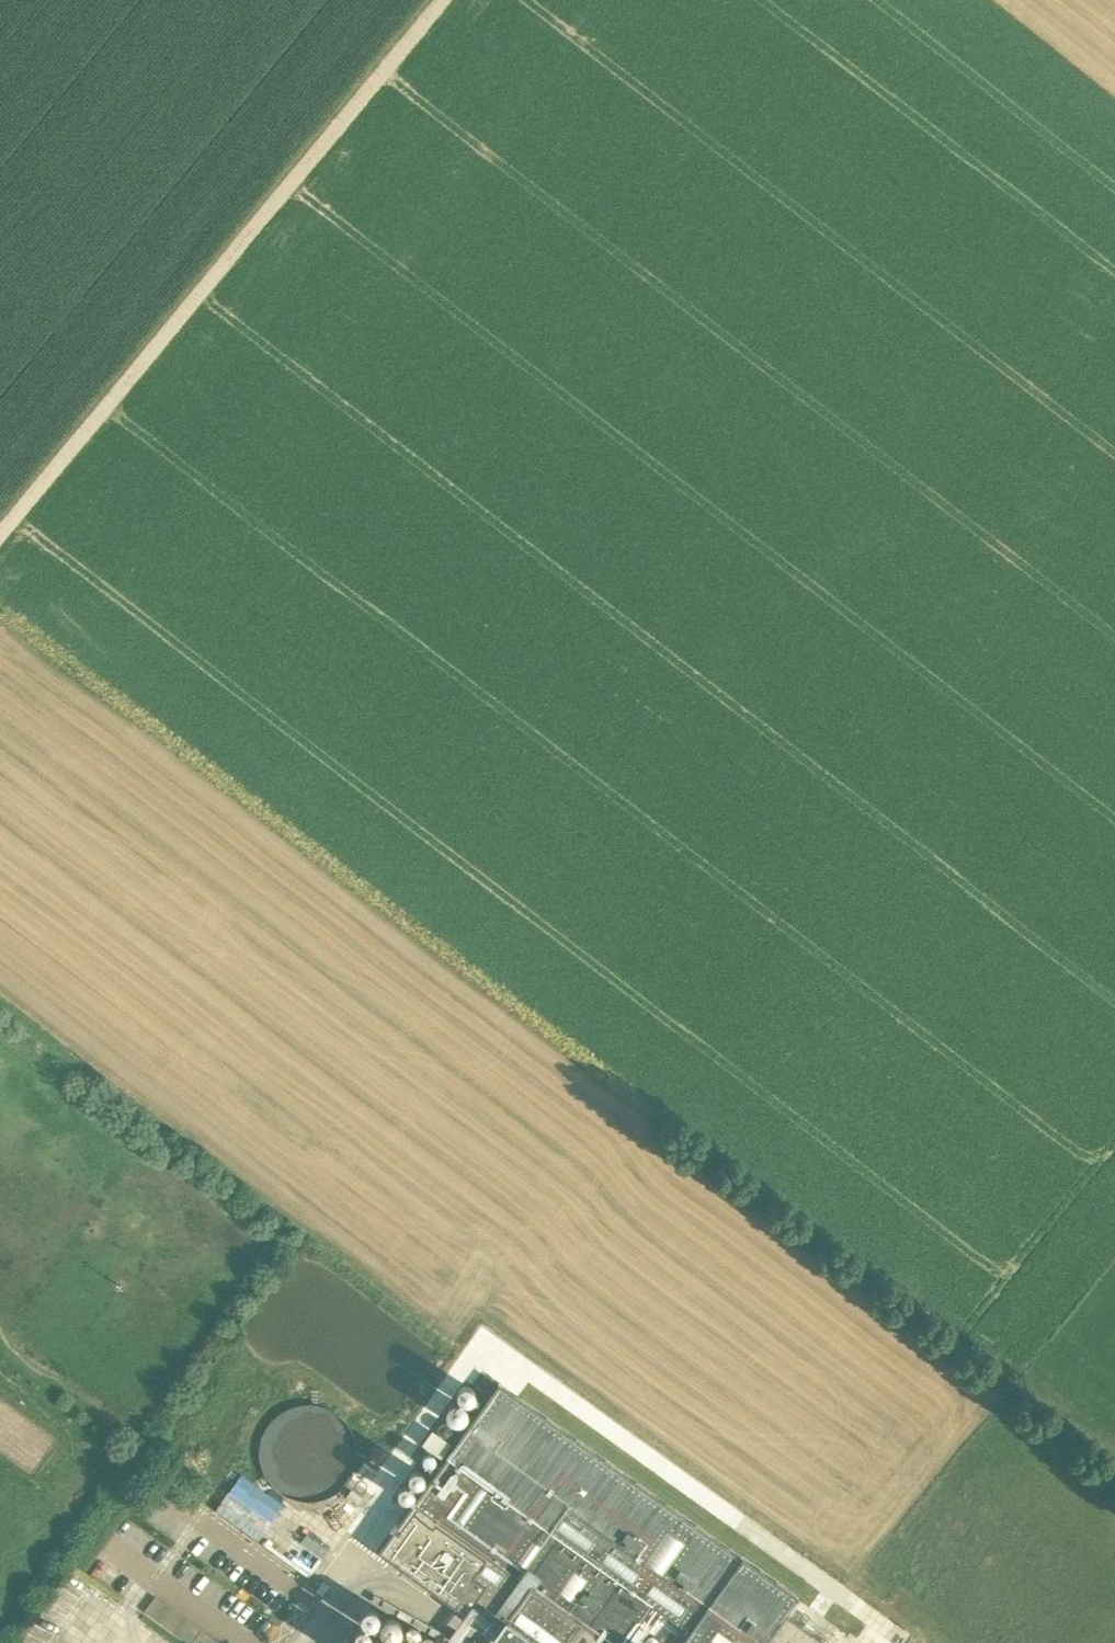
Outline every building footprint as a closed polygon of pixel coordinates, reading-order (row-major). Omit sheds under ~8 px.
[(787,1615),(798,1599),(743,1559),(742,1560),(500,1385),(447,1458),(448,1459),(416,1504),(415,1503),(379,1553),(503,1642),(627,1642),(653,1606),(689,1632),(682,1642),(826,1642),(787,1615)] [(307,1501),(315,1501),(323,1499),(331,1496),(338,1492),(344,1486),(349,1479),(353,1472),(356,1464),(357,1456),(357,1448),(355,1440),(352,1432),(348,1425),(343,1419),(337,1413),(330,1409),(322,1406),(314,1405),(306,1404),(298,1406),(290,1408),(283,1412),(276,1417),(271,1423),(266,1429),(263,1437),(261,1445),(260,1453),(261,1461),(263,1469),(266,1477),(271,1483),(277,1489),(283,1494),(291,1498),(299,1500),(307,1501)] [(432,1428),(419,1458),(440,1467),(453,1437),(432,1428)] [(357,1505),(363,1497),(352,1489),(346,1497),(357,1505)] [(326,1588),(334,1578),(287,1541),(278,1551),(326,1588)] [(395,1637),(408,1631),(385,1580),(367,1588),(384,1625),(373,1630),(379,1642),(397,1642),(395,1637)] [(68,1593),(63,1603),(82,1613),(88,1604),(68,1593)] [(166,1604),(155,1619),(188,1642),(192,1642),(200,1631),(201,1630),(166,1604)] [(49,1620),(68,1634),(77,1620),(58,1607),(49,1620)] [(58,1639),(42,1629),(34,1642),(56,1642),(58,1639)] [(201,1630),(200,1631),(192,1642),(220,1642),(219,1642),(201,1630)]
